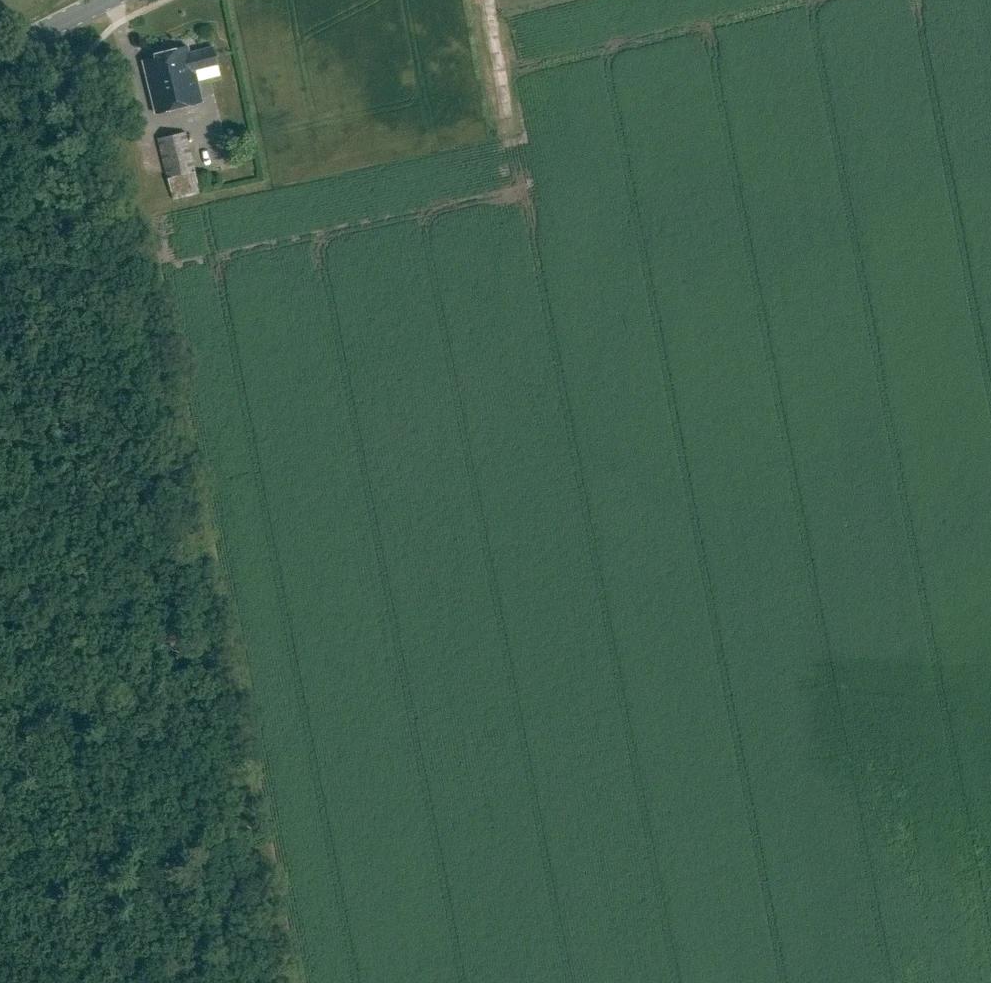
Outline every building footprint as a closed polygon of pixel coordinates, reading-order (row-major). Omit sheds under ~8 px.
[(183,48),(153,56),(154,60),(141,63),(154,116),(201,105),(192,70),(189,71),(187,65),(199,62),(199,63),(211,60),(208,51),(185,57),(183,48)] [(201,194),(188,133),(159,140),(167,178),(168,178),(173,200),(201,194)]
